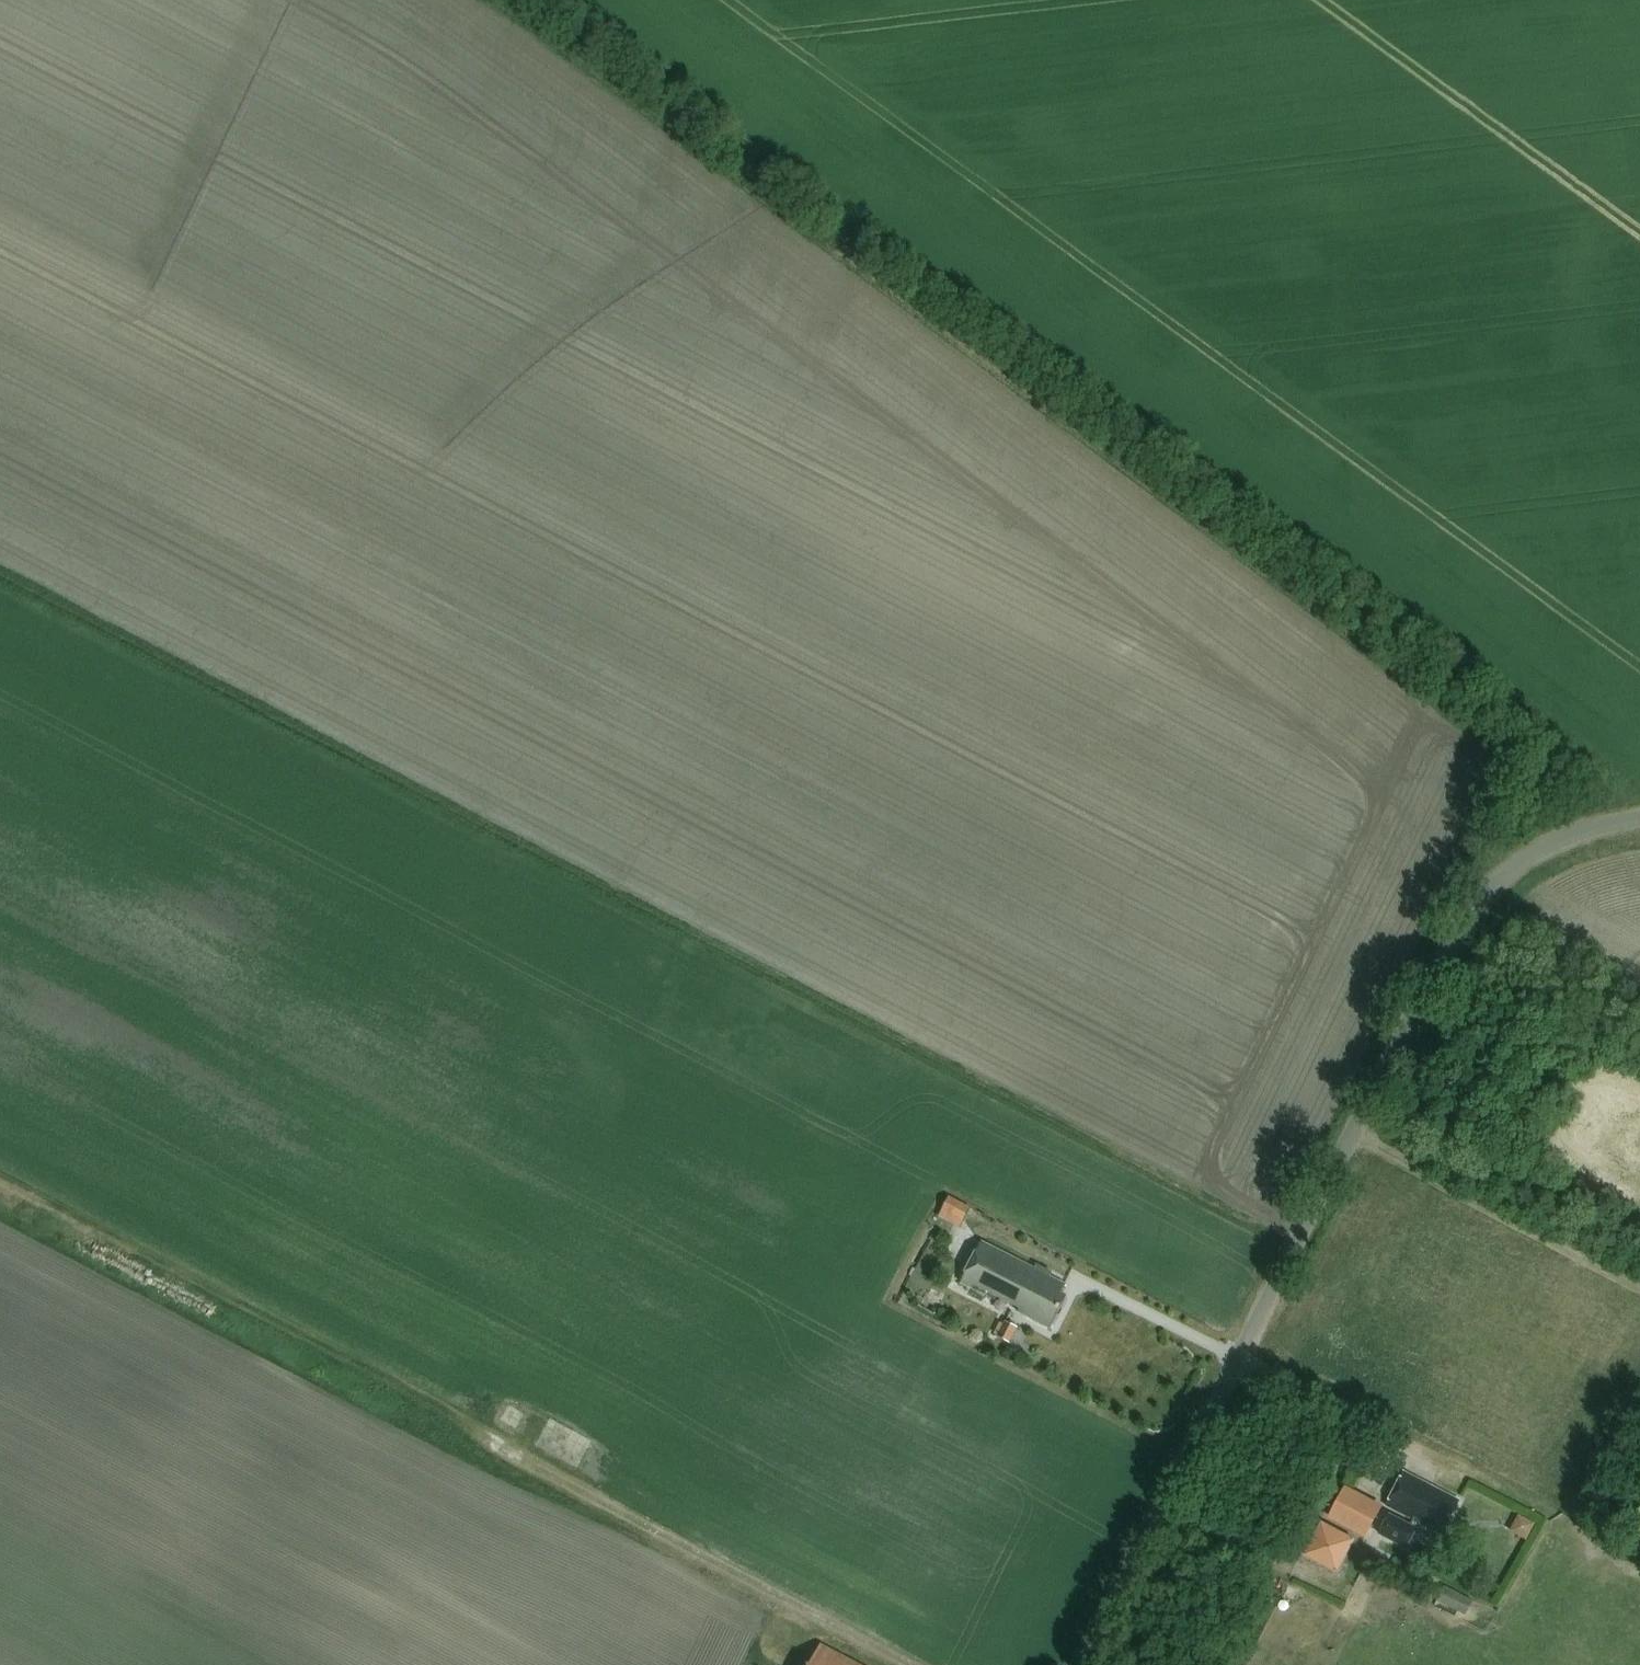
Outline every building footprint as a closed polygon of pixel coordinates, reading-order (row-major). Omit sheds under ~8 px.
[(965,1224),(972,1211),(948,1198),(941,1211),(965,1224)] [(1048,1331),(1065,1298),(1055,1293),(1059,1284),(979,1244),(957,1288),(977,1298),(980,1292),(1023,1314),(1021,1317),(1048,1331)] [(1010,1346),(1018,1330),(1007,1325),(999,1341),(1010,1346)] [(1387,1509),(1410,1521),(1407,1527),(1389,1519),(1378,1540),(1405,1552),(1418,1525),(1434,1533),(1438,1525),(1443,1528),(1452,1509),(1448,1507),(1450,1502),(1403,1477),(1387,1509)] [(1343,1517),(1368,1531),(1379,1510),(1354,1496),(1343,1517)] [(1523,1513),(1516,1532),(1535,1539),(1542,1520),(1523,1513)] [(1337,1572),(1355,1537),(1331,1525),(1313,1560),(1337,1572)] [(1473,1602),(1445,1588),(1438,1603),(1466,1617),(1473,1602)] [(820,1649),(812,1664),(850,1664),(820,1649)]
